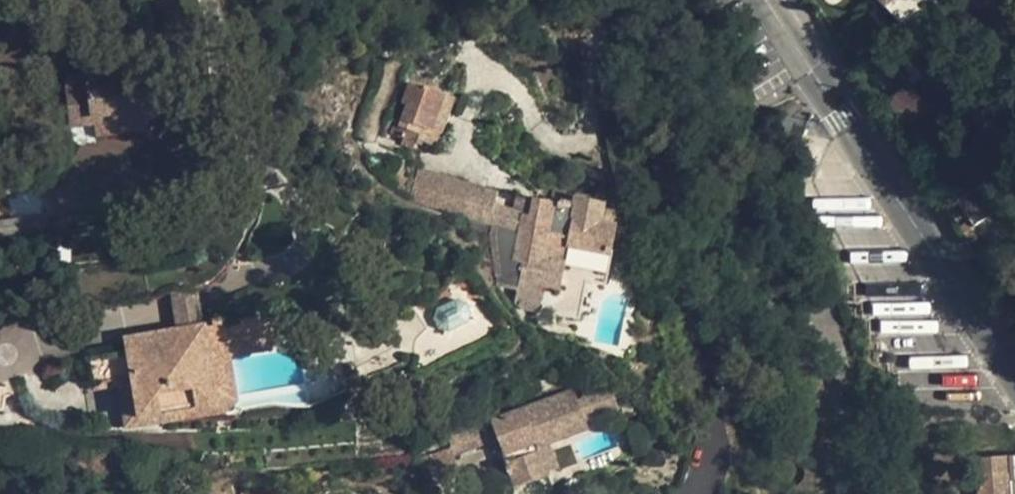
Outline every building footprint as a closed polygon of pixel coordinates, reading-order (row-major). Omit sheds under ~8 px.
[(146,110),(146,118),(160,117),(156,78),(143,80),(142,70),(141,58),(101,61),(102,72),(65,76),(70,127),(95,124),(94,116),(146,110)] [(142,70),(143,80),(156,78),(156,68),(142,70)] [(393,123),(431,136),(434,128),(445,93),(423,86),(422,88),(407,83),(401,102),(405,104),(400,119),(395,117),(393,123)] [(454,97),(445,93),(434,128),(441,131),(454,97)] [(487,227),(493,206),(497,193),(417,169),(407,203),(487,227)] [(572,195),(552,191),(550,200),(570,204),(572,195)] [(531,199),(528,214),(512,210),(493,206),(487,227),(492,228),(490,240),(514,247),(512,260),(522,262),(519,279),(543,284),(560,288),(565,260),(545,256),(549,235),(569,239),(568,244),(610,253),(616,222),(601,220),(605,201),(572,195),(570,204),(550,200),(531,197),(531,199)] [(528,214),(531,199),(515,197),(512,210),(528,214)] [(569,239),(549,235),(545,256),(565,260),(568,244),(569,239)] [(539,311),(543,284),(519,279),(513,305),(539,311)] [(197,285),(170,290),(176,329),(204,324),(197,285)] [(204,324),(176,329),(125,338),(127,352),(89,358),(94,389),(119,385),(133,382),(139,417),(179,410),(218,403),(208,345),(269,335),(274,334),(271,318),(205,329),(204,324)] [(269,335),(208,345),(229,355),(272,348),(269,335)] [(229,355),(208,345),(218,403),(237,400),(229,355)] [(139,417),(133,382),(119,385),(124,419),(139,417)] [(547,474),(537,446),(535,441),(585,422),(574,389),(490,420),(501,449),(515,485),(547,474)] [(594,389),(582,394),(584,402),(597,397),(594,389)] [(218,403),(179,410),(180,418),(238,409),(237,400),(218,403)] [(124,419),(126,426),(180,418),(179,410),(139,417),(124,419)] [(501,449),(490,420),(482,423),(493,453),(501,449)] [(537,446),(550,442),(587,428),(585,422),(535,441),(537,446)] [(550,442),(537,446),(547,474),(560,469),(550,442)] [(1006,481),(1011,481),(1011,472),(976,474),(977,493),(1007,493),(1006,481)]
